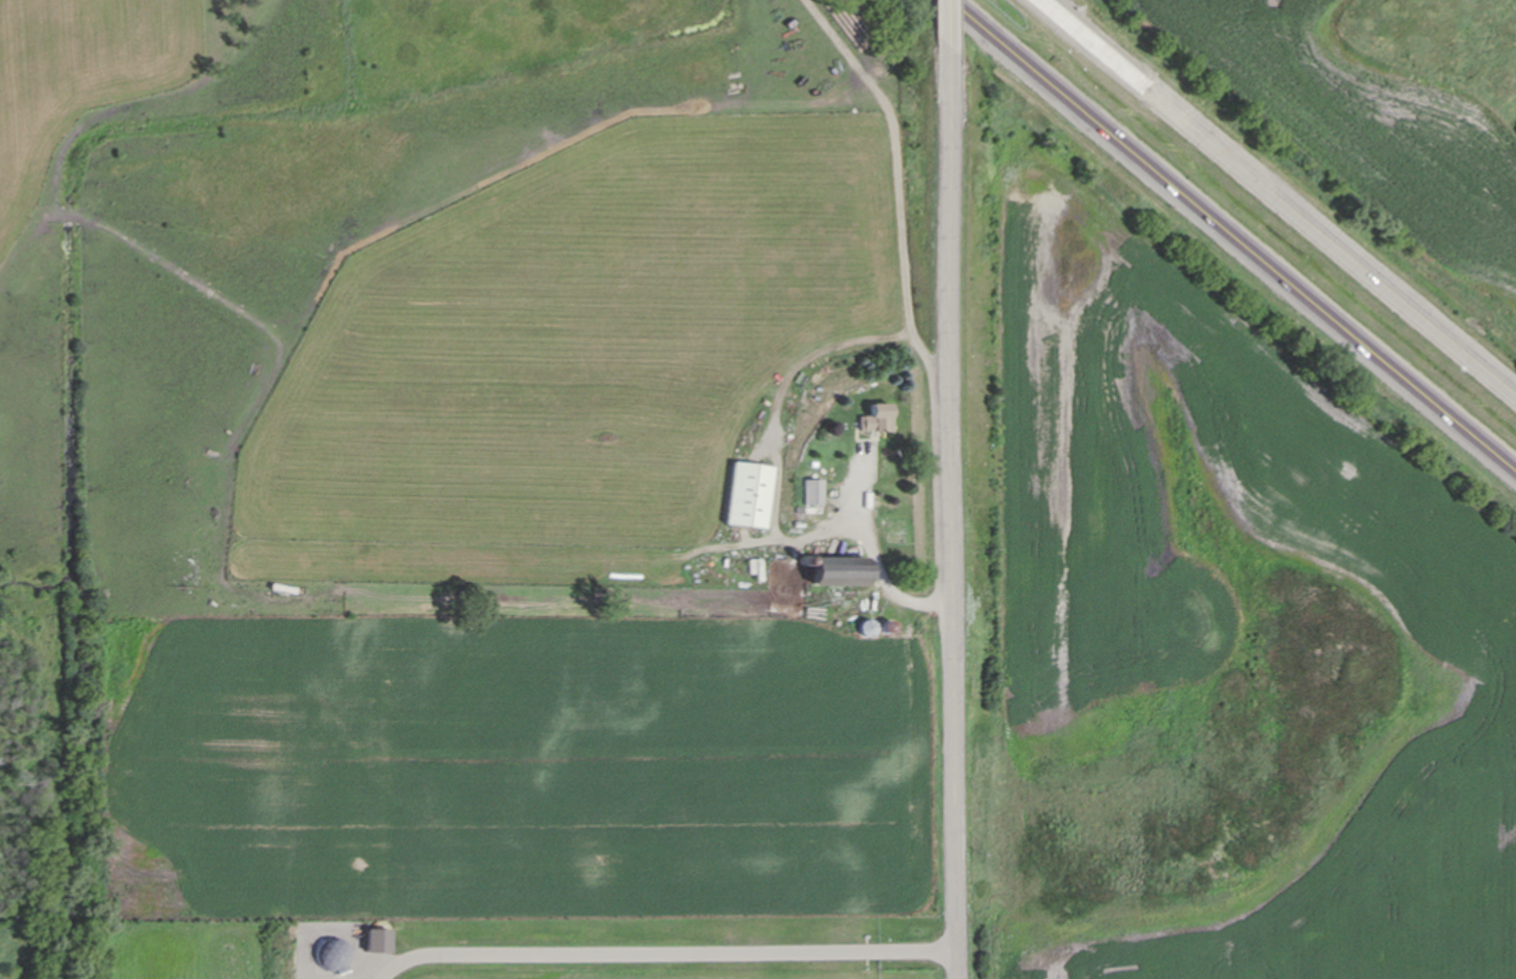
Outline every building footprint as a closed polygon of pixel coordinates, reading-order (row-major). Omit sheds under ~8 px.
[(890,404),(869,405),(870,418),(862,419),(863,433),(891,432),(890,404)] [(775,467),(735,462),(727,525),(767,530),(775,467)] [(804,505),(823,505),(823,480),(804,480),(804,505)] [(813,586),(867,585),(867,557),(812,558),(813,586)] [(390,954),(390,930),(366,929),(366,953),(390,954)]
